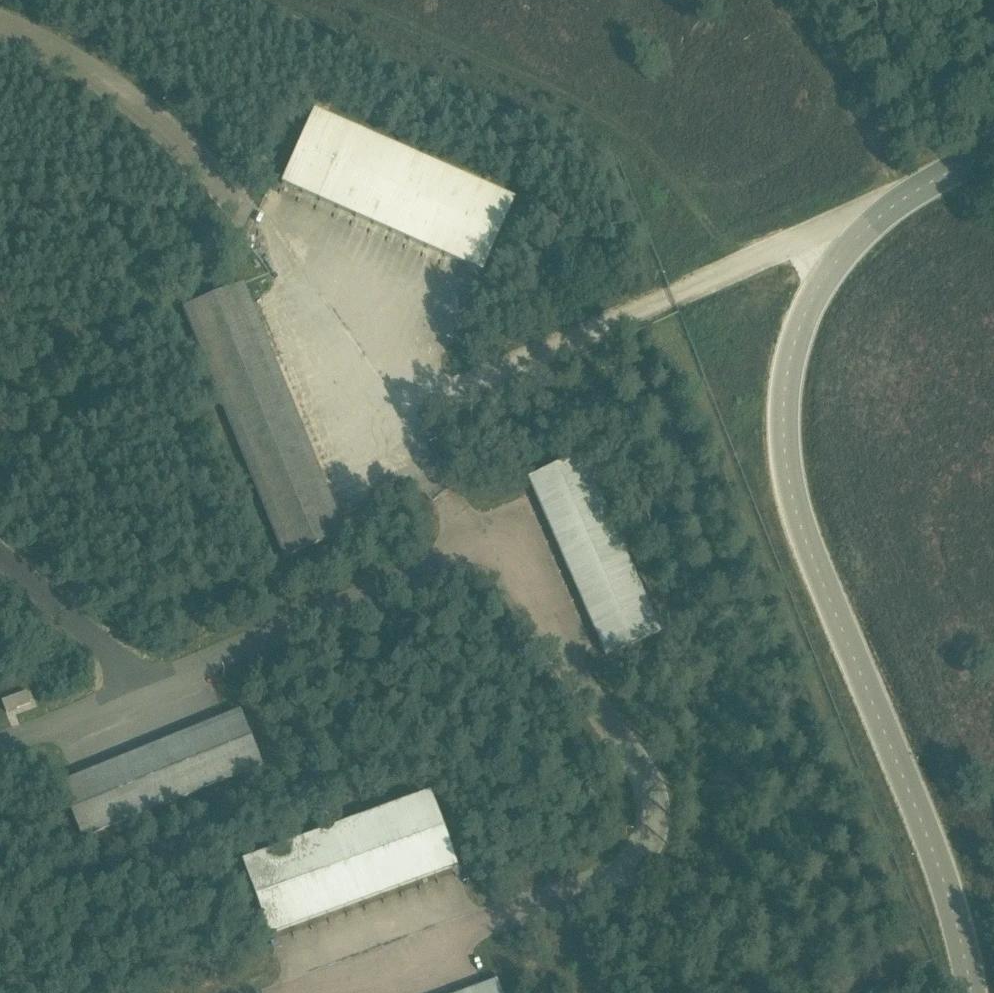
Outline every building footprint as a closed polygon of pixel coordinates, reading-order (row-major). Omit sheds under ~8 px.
[(281,185),(480,273),(483,274),(516,201),(314,111),(281,185)] [(344,533),(336,515),(243,286),(184,310),(284,557),(344,533)] [(530,480),(600,641),(606,657),(659,634),(583,457),(534,478),(534,476),(532,477),(533,478),(530,480)] [(26,694),(3,703),(7,713),(7,714),(32,705),(27,693),(26,694)] [(240,712),(75,779),(61,785),(83,839),(262,766),(240,712)] [(269,936),(274,934),(457,867),(430,793),(242,862),(269,936)] [(480,988),(468,992),(500,992),(496,982),(480,988)]
